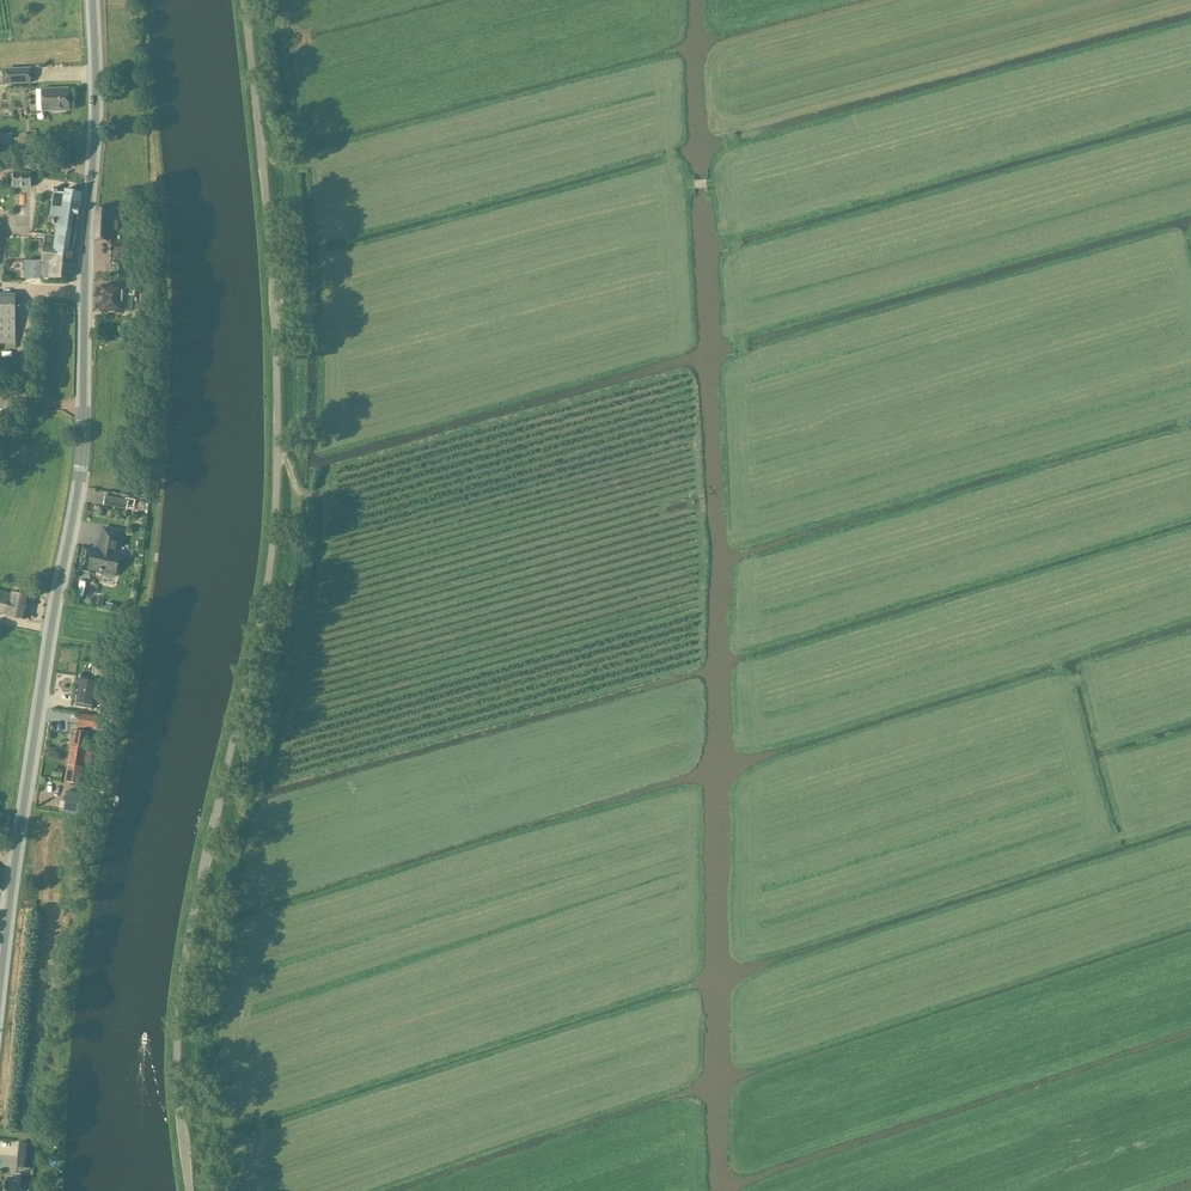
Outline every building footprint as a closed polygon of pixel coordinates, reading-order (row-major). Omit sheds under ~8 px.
[(32,68),(5,69),(5,85),(32,84),(32,68)] [(43,111),(70,110),(69,89),(43,90),(43,111)] [(14,172),(14,187),(32,187),(32,173),(14,172)] [(21,261),(20,277),(48,278),(71,278),(73,260),(73,252),(82,194),(54,188),(48,227),(49,228),(57,228),(56,236),(54,245),(44,245),(42,261),(21,261)] [(114,210),(97,209),(94,240),(113,241),(114,210)] [(115,243),(115,252),(126,252),(126,243),(115,243)] [(102,311),(101,312),(123,312),(123,296),(135,296),(135,287),(122,287),(102,287),(102,302),(99,304),(99,310),(102,311)] [(16,344),(16,294),(0,294),(0,344),(16,344)] [(129,500),(106,496),(104,505),(127,509),(129,500)] [(93,549),(89,568),(105,572),(105,575),(107,577),(112,578),(114,577),(115,574),(116,574),(120,554),(115,553),(116,547),(117,547),(121,531),(104,528),(99,550),(93,549)] [(25,618),(30,595),(13,591),(12,595),(0,592),(0,613),(25,618)] [(92,679),(105,683),(110,671),(97,666),(92,679)] [(81,679),(78,696),(76,706),(92,708),(96,681),(81,679)] [(100,716),(80,714),(78,727),(98,730),(100,716)] [(74,730),(70,755),(73,755),(83,757),(85,748),(86,748),(92,750),(93,750),(95,740),(87,739),(88,732),(74,730)] [(66,781),(80,784),(83,764),(90,765),(92,750),(86,748),(85,748),(83,757),(70,755),(66,781)] [(64,807),(63,812),(76,814),(81,815),(89,817),(93,796),(67,791),(64,806),(64,807)] [(18,1166),(33,1168),(36,1145),(20,1143),(18,1166)] [(5,1190),(31,1190),(32,1183),(26,1183),(27,1174),(17,1173),(16,1182),(6,1181),(5,1190)]
